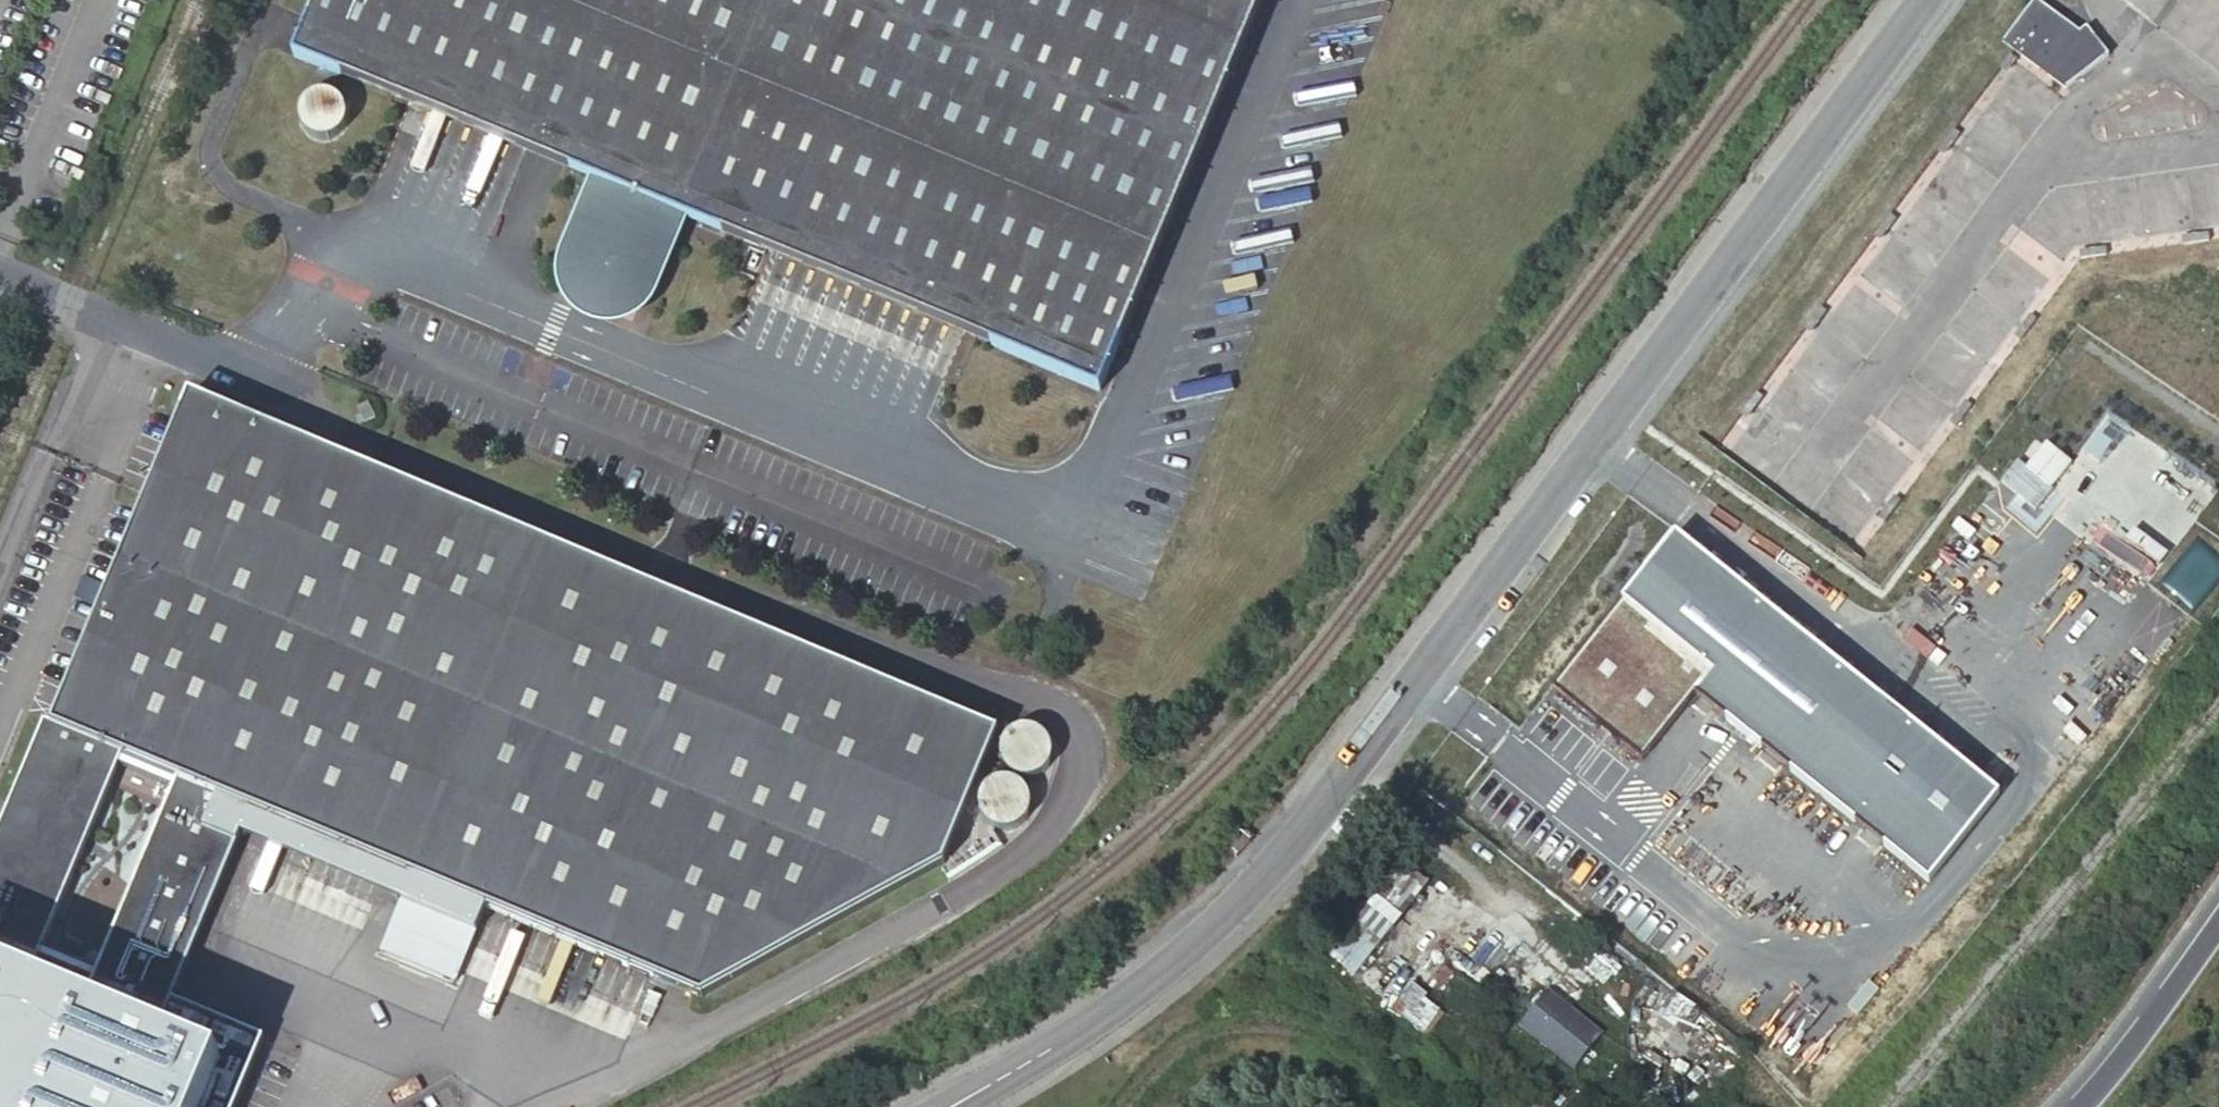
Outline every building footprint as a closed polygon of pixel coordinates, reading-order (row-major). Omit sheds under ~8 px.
[(1268,0),(326,0),(304,54),(330,64),(321,85),(324,92),(325,91),(327,91),(329,91),(331,90),(333,91),(335,91),(337,91),(338,91),(340,92),(341,92),(350,72),(353,73),(360,56),(619,165),(593,233),(608,238),(591,281),(650,304),(693,194),(783,229),(777,243),(784,245),(789,231),(988,311),(1011,320),(1004,337),(1114,381),(1268,0)] [(2037,1),(2005,44),(2066,89),(2107,54),(2087,26),(2079,34),(2037,1)] [(308,103),(306,109),(304,116),(305,123),(307,129),(310,135),(315,139),(321,143),(327,145),(334,145),(340,143),(346,141),(352,136),(355,131),(358,125),(359,118),(358,112),(356,105),(352,100),(347,95),(341,92),(340,92),(338,91),(337,91),(335,91),(333,91),(331,90),(329,91),(327,91),(325,91),(324,92),(318,94),(313,98),(308,103)] [(766,273),(776,247),(761,241),(751,267),(766,273)] [(1994,281),(2020,299),(2038,274),(2013,256),(1994,281)] [(1004,337),(1011,320),(988,311),(982,328),(1004,337)] [(30,985),(122,758),(177,781),(252,811),(402,872),(453,893),(704,995),(944,860),(998,727),(188,397),(53,728),(45,725),(12,807),(14,808),(7,826),(11,828),(0,834),(0,973),(30,985)] [(1898,414),(1919,429),(1929,415),(1907,400),(1898,414)] [(1998,798),(1674,539),(1552,690),(1640,761),(1693,695),(1929,884),(1998,798)] [(1027,720),(1022,720),(1018,721),(1015,722),(1012,723),(1009,725),(1007,727),(1005,730),(1003,733),(1002,736),(1001,739),(1000,742),(1000,746),(1001,749),(1001,752),(1003,755),(1004,758),(1007,761),(1009,763),(1012,765),(1015,766),(1018,767),(1021,768),(1025,768),(1028,768),(1031,767),(1034,766),(1037,764),(1040,762),(1042,760),(1044,757),(1046,754),(1047,751),(1048,748),(1048,744),(1048,741),(1047,738),(1046,735),(1044,732),(1042,729),(1040,727),(1038,724),(1033,722),(1030,721),(1027,720)] [(1003,771),(998,772),(995,773),(990,775),(988,777),(984,781),(982,785),(981,788),(980,792),(980,795),(980,798),(981,801),(982,805),(983,808),(985,810),(987,813),(990,815),(995,817),(999,819),(1003,819),(1006,819),(1009,818),(1012,817),(1015,816),(1018,814),(1021,812),(1023,809),(1025,806),(1026,803),(1027,800),(1028,797),(1028,793),(1027,790),(1026,787),(1024,782),(1021,778),(1019,776),(1014,774),(1011,772),(1008,771),(1003,771)] [(174,1001),(241,836),(393,898),(442,918),(453,893),(402,872),(401,875),(251,813),(252,811),(177,781),(85,1007),(30,985),(0,973),(0,1106),(237,1106),(265,1038),(174,1001)] [(1329,955),(1355,976),(1402,917),(1377,896),(1329,955)] [(393,898),(373,948),(445,978),(466,927),(442,918),(393,898)] [(1415,986),(1395,1010),(1427,1036),(1445,1015),(1421,996),(1423,994),(1415,986)] [(1549,991),(1522,1027),(1577,1070),(1605,1035),(1549,991)]
